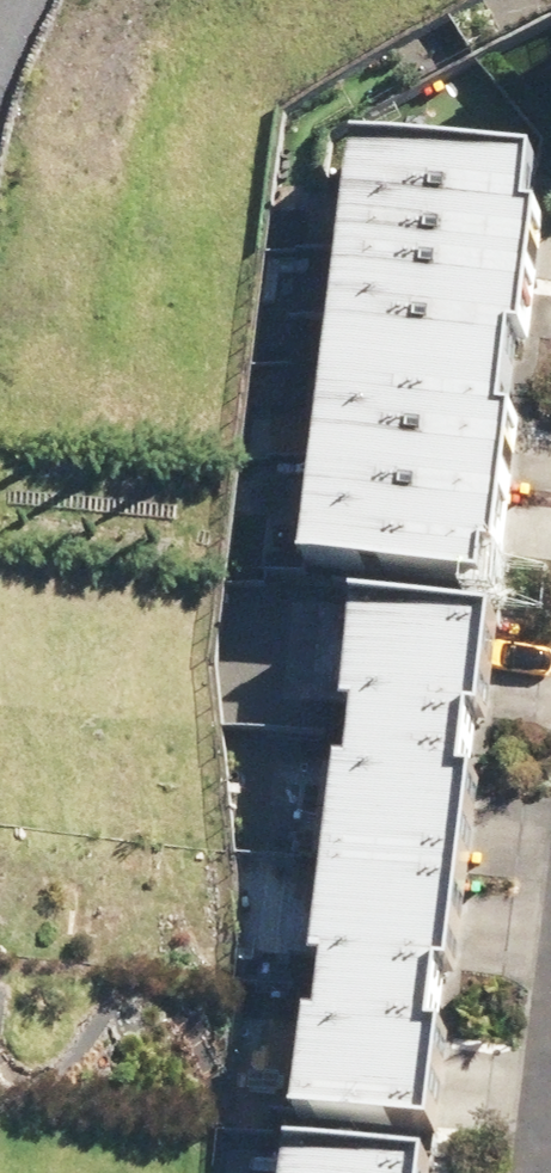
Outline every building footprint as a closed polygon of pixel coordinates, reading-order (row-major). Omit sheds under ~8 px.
[(364,142),(351,246),(534,269),(547,165),(364,142)] [(351,246),(338,350),(521,373),(534,269),(351,246)] [(338,350),(325,454),(508,477),(521,373),(338,350)] [(325,454),(312,558),(496,581),(508,477),(325,454)] [(364,610),(349,735),(489,751),(504,626),(364,610)] [(349,735),(335,859),(475,875),(489,751),(349,735)] [(335,859),(320,984),(460,1000),(475,875),(335,859)] [(320,984),(306,1109),(446,1125),(460,1000),(320,984)] [(293,1172),(435,1172),(435,1165),(295,1149),(293,1172)]
